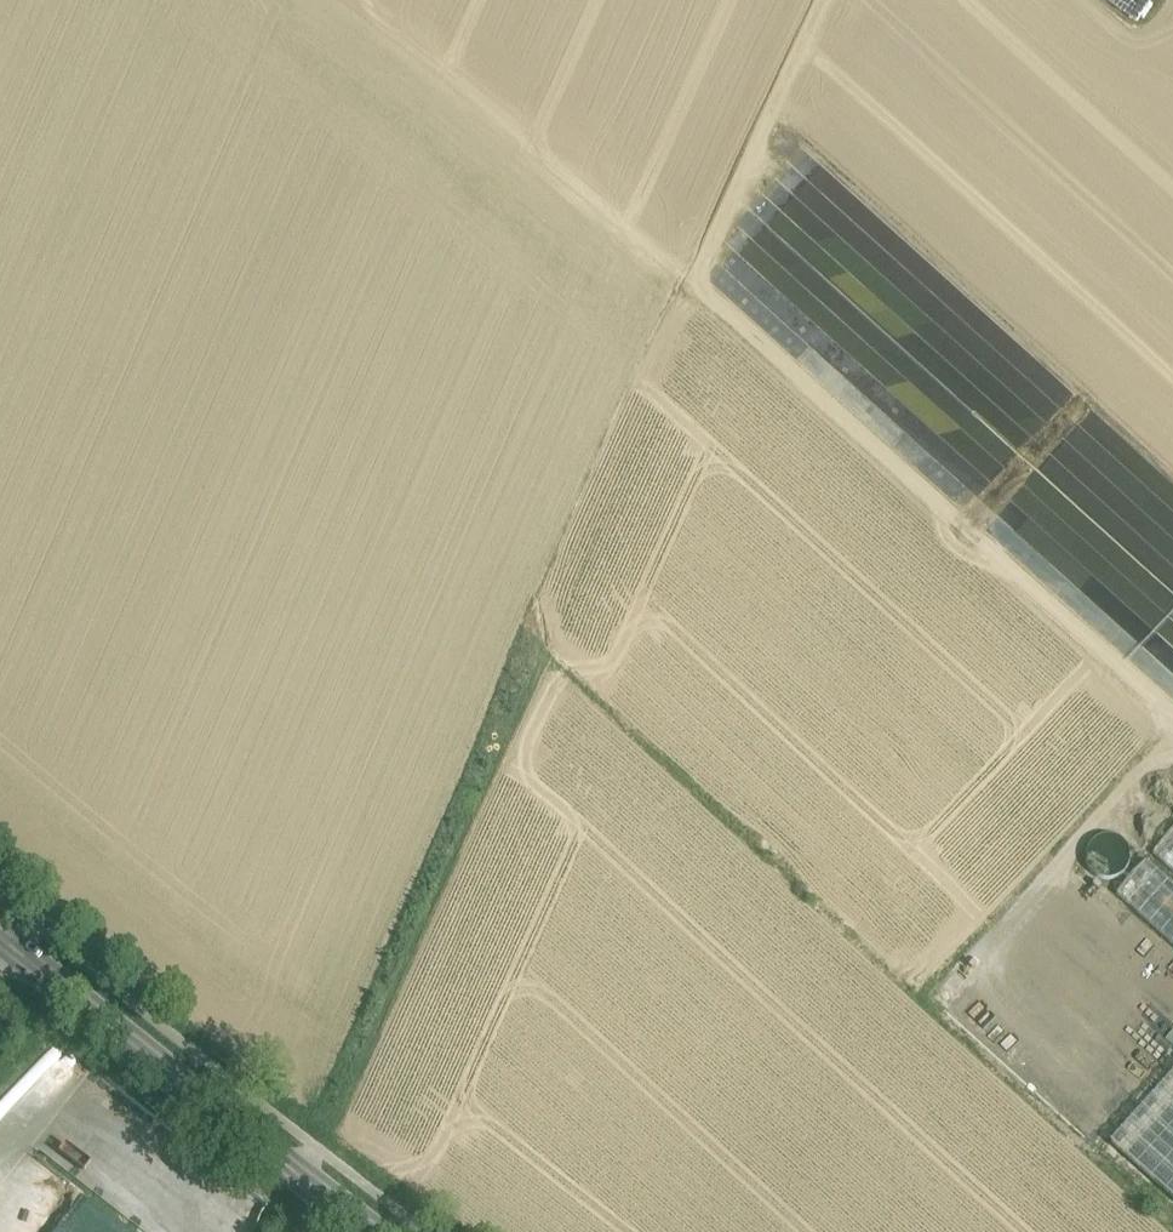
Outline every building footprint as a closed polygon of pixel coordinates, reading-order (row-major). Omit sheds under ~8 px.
[(1152,854),(1172,873),(1172,831),(1152,854)] [(1129,865),(1130,857),(1129,848),(1124,841),(1116,837),(1108,835),(1099,837),(1092,842),(1088,850),(1086,858),(1088,867),(1093,874),(1100,878),(1109,880),(1117,878),(1124,873),(1129,865)] [(1147,860),(1116,895),(1172,946),(1172,884),(1147,860)] [(1110,1143),(1172,1199),(1172,1073),(1110,1143)]
